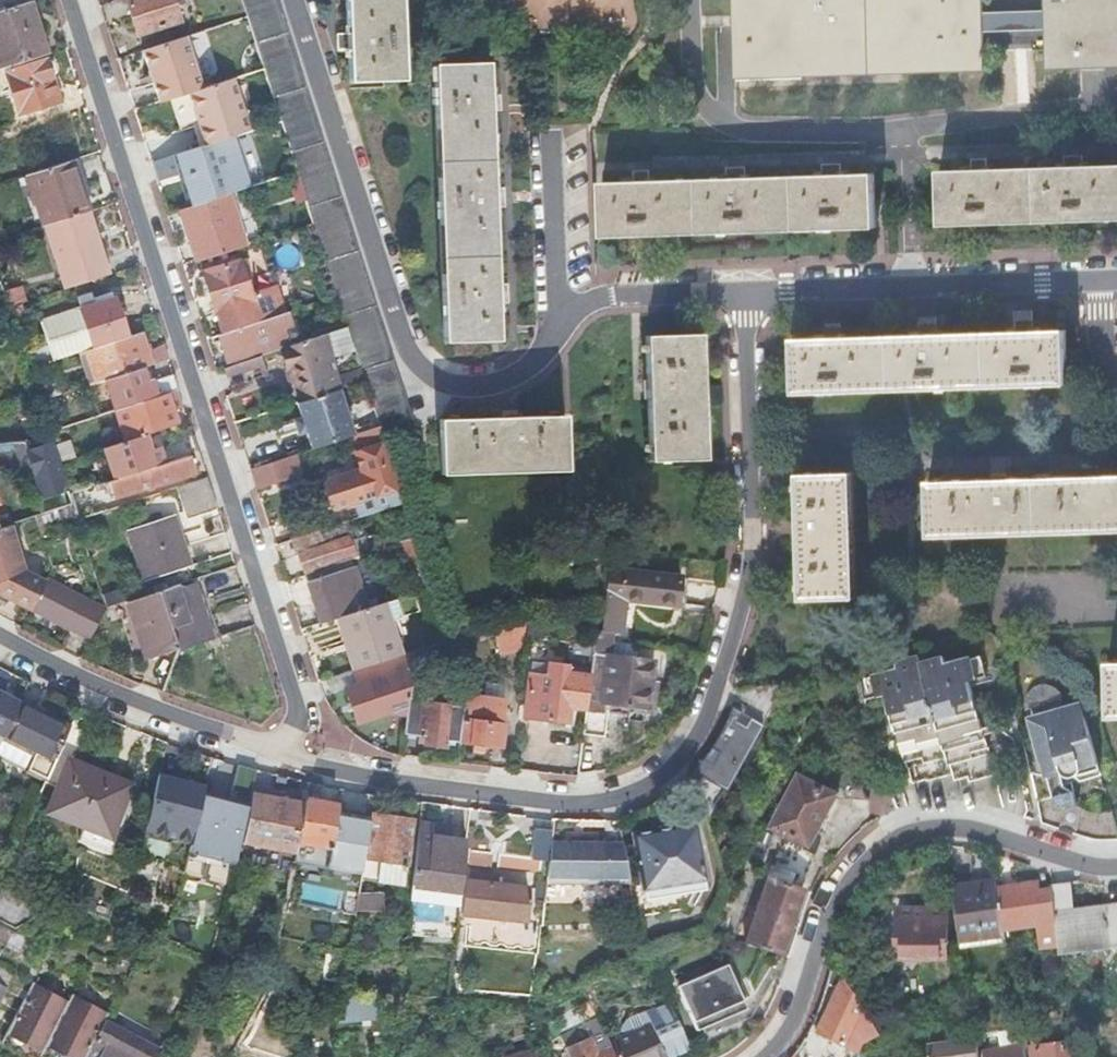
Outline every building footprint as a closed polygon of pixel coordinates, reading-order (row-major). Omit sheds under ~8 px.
[(27,2),(27,0),(0,0),(0,10),(27,2)] [(136,34),(178,22),(171,0),(125,0),(136,34)] [(245,16),(262,68),(278,120),(382,438),(412,428),(274,0),(240,0),(245,16)] [(348,81),(402,80),(401,0),(346,0),(348,81)] [(1046,9),(981,11),(981,0),(732,0),(734,80),(982,71),(981,30),(1046,29),(1049,69),(1116,67),(1116,0),(1045,0),(1046,9)] [(45,53),(28,1),(27,2),(0,10),(0,68),(45,53)] [(200,88),(183,36),(141,49),(158,101),(187,92),(200,88)] [(50,58),(5,72),(18,113),(60,100),(53,76),(56,76),(55,74),(57,70),(55,60),(51,60),(50,58)] [(488,62),(433,64),(442,337),(496,335),(488,62)] [(229,136),(248,130),(231,78),(200,88),(187,92),(203,144),(229,136)] [(203,144),(149,161),(155,180),(176,174),(186,206),(189,205),(227,193),(245,187),(229,136),(203,144)] [(42,227),(43,226),(45,226),(88,211),(72,160),(28,174),(26,174),(42,227)] [(940,171),(942,225),(1116,220),(1116,165),(940,171)] [(874,175),(600,183),(602,238),(875,229),(874,175)] [(216,254),(243,245),(227,193),(189,205),(186,206),(188,213),(180,216),(193,259),(216,253),(216,254)] [(64,288),(108,274),(88,211),(45,226),(43,226),(64,288)] [(220,333),(282,312),(274,286),(248,294),(243,277),(247,276),(244,265),(242,259),(201,272),(213,312),(220,333)] [(91,348),(99,346),(125,337),(112,298),(79,308),(91,348)] [(39,321),(52,361),(80,351),(91,348),(79,308),(39,321)] [(289,333),(282,312),(220,333),(216,334),(226,365),(271,350),(266,333),(276,330),(278,336),(289,333)] [(321,334),(324,345),(339,340),(343,352),(352,349),(344,326),(321,334)] [(985,334),(987,388),(1067,385),(1066,331),(985,334)] [(110,378),(141,368),(167,360),(162,344),(146,351),(140,332),(125,337),(99,346),(91,348),(80,351),(92,384),(103,381),(110,378)] [(348,385),(362,380),(358,369),(334,377),(324,345),(321,334),(283,347),(290,369),(285,372),(285,374),(284,375),(286,380),(288,380),(289,381),(293,384),(299,400),(339,387),(348,385)] [(987,388),(985,334),(889,337),(891,391),(987,388)] [(698,460),(694,335),(644,336),(648,461),(698,460)] [(891,391),(889,337),(793,340),(794,394),(891,391)] [(37,400),(37,402),(48,399),(36,366),(27,369),(37,400)] [(113,410),(114,410),(156,396),(177,389),(172,374),(151,381),(150,380),(145,381),(141,368),(110,378),(103,381),(113,410)] [(288,380),(286,380),(294,402),(296,401),(299,400),(293,384),(289,381),(288,380)] [(348,436),(353,435),(339,387),(299,400),(296,401),(300,416),(305,431),(310,449),(348,436)] [(143,435),(177,424),(171,409),(182,405),(177,389),(156,396),(114,410),(125,441),(143,435)] [(563,414),(437,419),(439,468),(565,464),(563,414)] [(305,431),(300,416),(292,418),(296,434),(305,431)] [(367,443),(380,439),(377,427),(358,433),(362,444),(367,443)] [(353,452),(368,447),(367,443),(362,444),(358,433),(353,435),(348,436),(353,452)] [(125,441),(103,448),(113,477),(152,465),(143,435),(125,441)] [(368,447),(382,443),(380,439),(367,443),(368,447)] [(69,441),(51,446),(57,463),(75,457),(69,441)] [(162,463),(186,455),(181,441),(157,449),(162,463)] [(50,442),(25,450),(22,442),(15,443),(0,444),(0,471),(12,467),(15,475),(25,474),(31,473),(39,496),(65,488),(57,463),(51,446),(50,442)] [(384,508),(401,503),(382,443),(368,447),(353,452),(359,474),(351,476),(344,472),(325,478),(321,486),(327,505),(334,507),(354,501),(355,493),(358,492),(363,490),(365,494),(370,513),(384,508)] [(186,455),(190,470),(200,472),(203,471),(196,452),(186,455)] [(162,463),(103,482),(94,485),(96,491),(105,488),(108,499),(191,473),(190,470),(186,455),(162,463)] [(249,467),(257,496),(305,483),(297,455),(249,467)] [(184,518),(215,509),(204,477),(174,487),(184,518)] [(926,482),(928,533),(1116,527),(1116,477),(926,482)] [(850,606),(846,482),(796,484),(800,608),(850,606)] [(321,507),(327,505),(321,486),(315,488),(321,507)] [(70,504),(75,520),(91,514),(82,489),(67,494),(68,498),(70,504)] [(62,506),(70,504),(68,498),(61,500),(62,506)] [(392,526),(409,531),(401,503),(384,508),(392,526)] [(291,539),(330,526),(325,511),(286,524),(291,539)] [(172,515),(127,530),(143,581),(188,566),(172,515)] [(348,536),(343,522),(330,526),(291,539),(303,574),(367,553),(362,538),(347,543),(345,537),(348,536)] [(29,609),(43,582),(24,572),(10,524),(0,527),(0,594),(7,597),(29,609)] [(415,592),(428,588),(413,538),(411,538),(399,542),(415,592)] [(626,569),(628,554),(608,552),(606,578),(604,578),(599,629),(592,628),(589,674),(589,678),(585,709),(581,736),(600,738),(605,704),(651,709),(656,675),(648,674),(650,660),(609,654),(611,631),(617,632),(621,597),(675,603),(679,575),(626,569)] [(343,569),(305,582),(318,622),(356,609),(343,569)] [(686,575),(679,575),(675,603),(682,604),(686,575)] [(29,609),(88,640),(104,609),(45,579),(43,582),(29,609)] [(178,649),(211,638),(194,584),(178,589),(176,584),(159,589),(177,647),(178,649)] [(144,657),(177,647),(159,589),(126,600),(144,657)] [(399,655),(383,603),(340,616),(349,648),(344,650),(351,670),(352,669),(399,655)] [(349,648),(340,616),(335,618),(344,650),(349,648)] [(520,647),(524,617),(490,627),(497,651),(520,647)] [(467,649),(469,634),(445,641),(427,647),(432,662),(467,649)] [(412,651),(399,655),(352,669),(357,684),(342,689),(353,723),(383,714),(404,715),(405,701),(412,651)] [(893,668),(860,676),(865,697),(881,693),(891,729),(880,740),(895,748),(905,785),(918,781),(919,783),(945,776),(946,782),(960,778),(962,784),(989,777),(978,732),(985,724),(974,717),(965,681),(981,677),(977,658),(942,666),(940,657),(917,663),(915,656),(891,662),(893,668)] [(529,662),(528,673),(545,675),(545,672),(546,672),(547,665),(529,662)] [(1106,664),(1108,715),(1116,715),(1116,664),(1106,664)] [(567,708),(585,709),(589,678),(565,675),(566,667),(547,665),(546,672),(545,672),(545,675),(528,673),(522,717),(565,723),(567,708)] [(17,701),(0,692),(0,734),(17,701)] [(501,700),(462,695),(456,741),(471,743),(481,744),(498,746),(502,725),(500,725),(502,710),(501,700)] [(1081,697),(1065,701),(1066,706),(1082,701),(1081,697)] [(1100,763),(1082,701),(1066,706),(1065,701),(1060,698),(1045,702),(1044,707),(1028,711),(1030,718),(1043,768),(1044,768),(1057,765),(1059,764),(1066,772),(1072,771),(1100,763)] [(51,761),(68,725),(17,701),(0,734),(0,737),(51,761)] [(447,707),(405,701),(404,715),(401,733),(423,736),(421,746),(441,748),(447,707)] [(738,712),(727,707),(722,723),(715,736),(708,749),(716,753),(709,766),(700,761),(697,765),(689,773),(725,792),(760,724),(746,717),(742,726),(734,722),(738,712)] [(481,753),(481,744),(471,743),(470,751),(481,753)] [(126,785),(67,761),(46,811),(106,835),(126,785)] [(1100,763),(1072,771),(1078,776),(1102,770),(1100,763)] [(1057,765),(1044,768),(1050,791),(1051,791),(1051,790),(1052,790),(1053,790),(1053,789),(1054,789),(1055,789),(1056,789),(1057,790),(1058,790),(1070,787),(1062,782),(1057,765)] [(236,789),(171,770),(160,809),(175,813),(168,838),(218,852),(236,789)] [(773,828),(808,845),(834,795),(797,777),(773,828)] [(1032,797),(1039,823),(1058,829),(1074,833),(1087,837),(1097,838),(1105,839),(1114,839),(1116,839),(1116,824),(1111,803),(1097,807),(1079,796),(1074,797),(1071,787),(1070,787),(1058,790),(1057,790),(1056,789),(1055,789),(1054,789),(1053,789),(1053,790),(1052,790),(1051,790),(1051,791),(1050,791),(1032,797)] [(293,852),(294,847),(303,805),(249,793),(237,841),(293,852)] [(301,841),(329,847),(336,809),(336,806),(304,800),(303,805),(294,847),(299,848),(301,841)] [(329,847),(362,853),(368,815),(336,809),(329,847)] [(361,858),(358,880),(386,884),(400,886),(401,873),(409,819),(394,817),(386,816),(372,814),(366,859),(361,858)] [(546,863),(544,877),(625,878),(617,821),(601,821),(604,847),(548,847),(546,863)] [(416,826),(408,889),(457,896),(459,880),(464,845),(440,840),(441,830),(416,826)] [(641,888),(701,879),(692,826),(632,836),(641,888)] [(734,852),(736,853),(748,830),(752,832),(753,830),(745,827),(734,852)] [(748,830),(736,853),(763,864),(775,835),(759,828),(757,832),(753,830),(752,832),(748,830)] [(548,847),(550,833),(533,831),(529,860),(546,863),(548,847)] [(744,944),(788,957),(812,890),(823,859),(781,843),(744,944)] [(480,882),(465,880),(461,913),(517,921),(523,917),(527,889),(497,884),(498,877),(481,874),(480,882)] [(459,880),(457,896),(455,912),(461,913),(465,880),(459,880)] [(997,889),(1002,930),(1043,925),(1043,921),(1056,919),(1054,905),(1052,890),(1039,891),(1038,883),(997,889)] [(996,884),(953,889),(960,942),(1003,938),(1002,930),(997,889),(996,884)] [(1071,887),(1052,890),(1054,905),(1072,902),(1071,887)] [(353,908),(379,907),(379,894),(355,895),(353,908)] [(1054,905),(1056,919),(1060,950),(1116,943),(1116,896),(1072,902),(1054,905)] [(353,908),(352,920),(380,918),(379,907),(353,908)] [(944,958),(944,909),(893,909),(893,958),(944,958)] [(693,1032),(744,1010),(727,972),(677,993),(693,1032)] [(868,1026),(858,1009),(842,979),(815,1034),(854,1054),(859,1044),(874,1036),(868,1026)] [(104,1022),(108,1015),(71,995),(66,1003),(31,984),(0,1042),(0,1043),(26,1056),(32,1056),(40,1041),(47,1045),(50,1039),(54,1042),(46,1056),(85,1056),(104,1022)] [(380,1016),(378,996),(340,995),(335,1020),(380,1016)] [(687,1050),(667,1003),(625,1021),(619,1030),(622,1038),(608,1044),(614,1056),(671,1056),(687,1050)] [(159,1051),(104,1022),(85,1056),(156,1056),(159,1051)] [(607,1048),(596,1053),(589,1037),(566,1047),(570,1056),(611,1056),(607,1048)] [(973,1037),(925,1047),(927,1056),(975,1056),(973,1037)] [(40,1054),(45,1056),(46,1056),(54,1042),(50,1039),(47,1045),(40,1041),(32,1056),(38,1056),(40,1054)] [(1032,1056),(1066,1056),(1064,1045),(1031,1049),(1032,1056)] [(1022,1047),(980,1052),(980,1056),(1023,1056),(1022,1047)]
